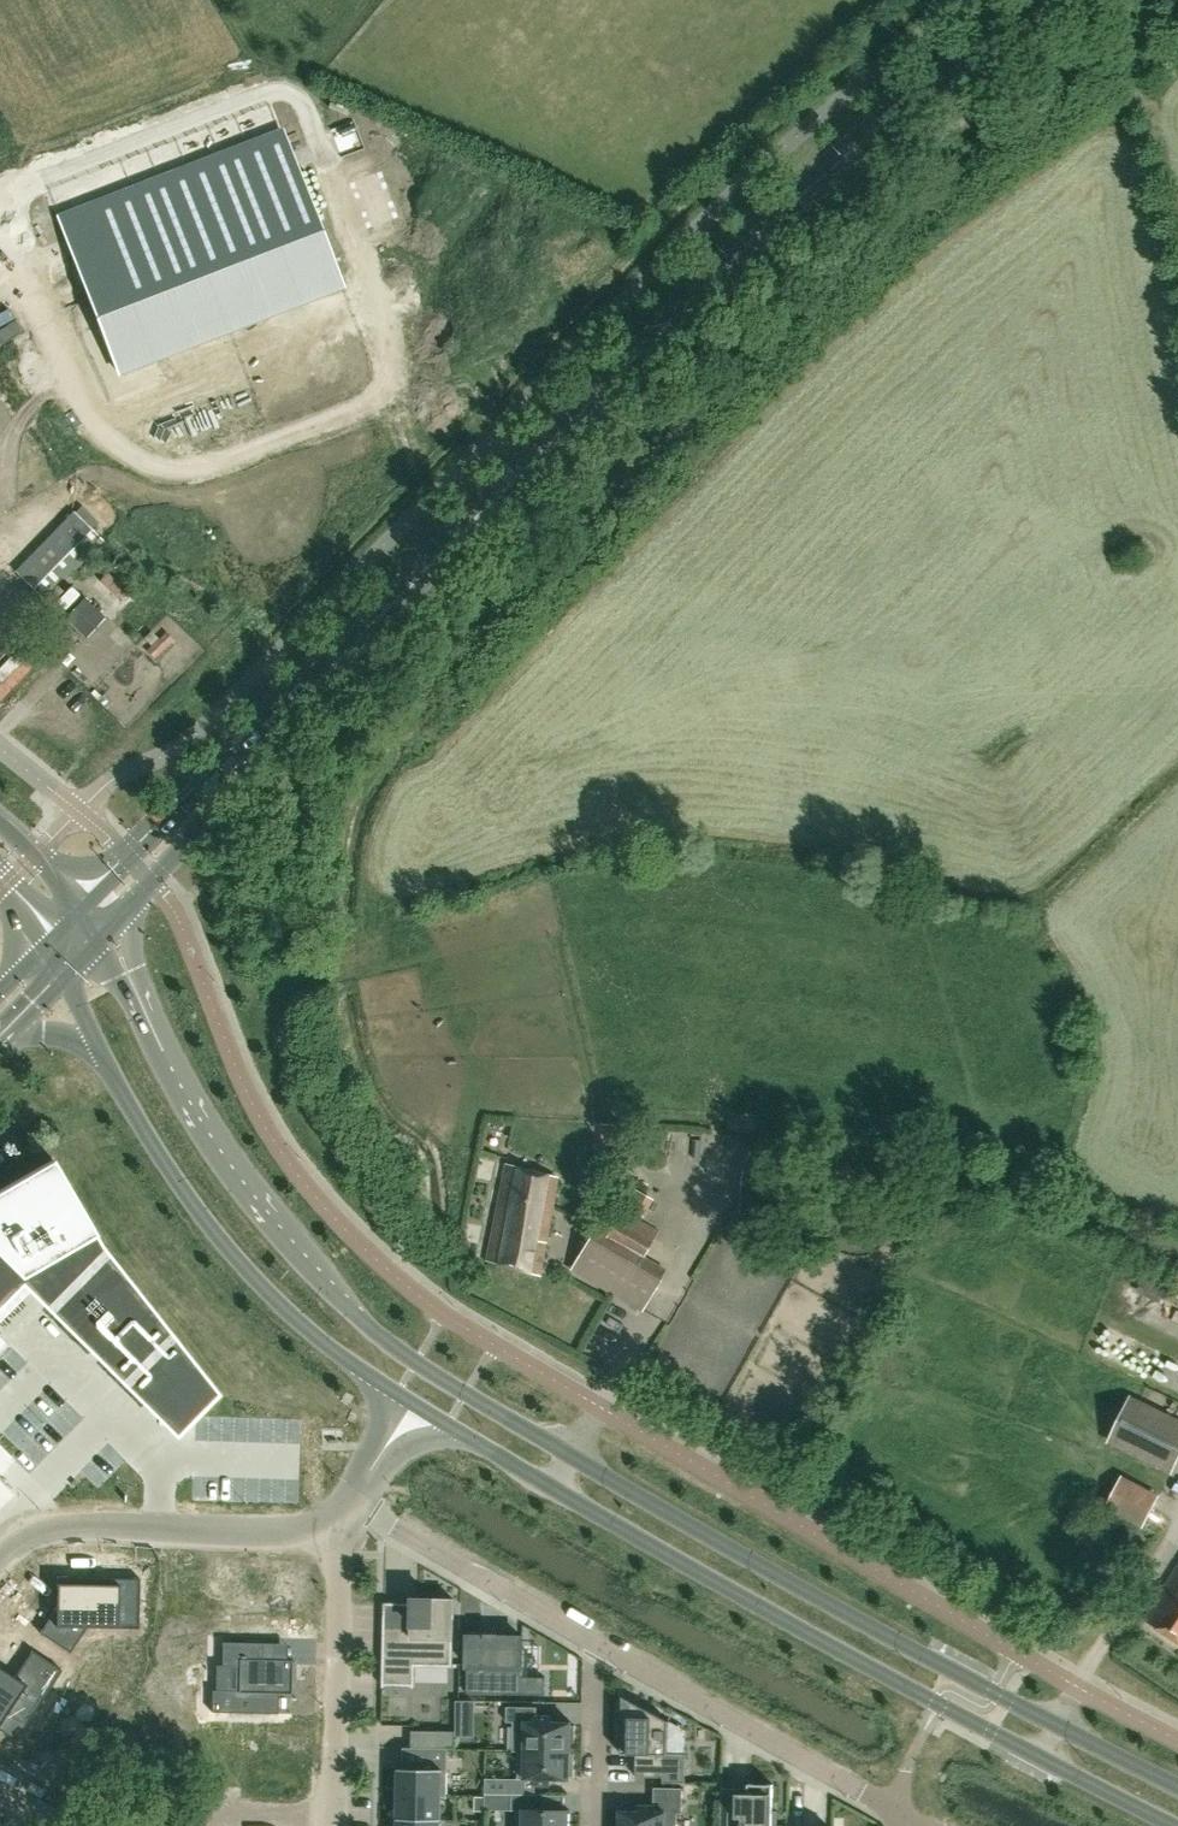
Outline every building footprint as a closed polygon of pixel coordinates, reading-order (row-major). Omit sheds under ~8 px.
[(282,130),(59,216),(119,373),(342,287),(282,130)] [(114,524),(122,516),(102,497),(94,505),(114,524)] [(21,573),(41,591),(99,529),(79,511),(21,573)] [(84,597),(65,618),(86,638),(105,617),(84,597)] [(0,675),(0,707),(42,666),(25,649),(0,675)] [(23,1283),(30,1290),(177,1437),(220,1394),(103,1245),(53,1158),(0,1189),(0,1307),(23,1283)] [(538,1271),(557,1176),(505,1162),(486,1259),(538,1271)] [(617,1202),(644,1217),(653,1199),(627,1185),(617,1202)] [(641,1311),(665,1268),(645,1256),(659,1230),(623,1209),(607,1231),(595,1224),(569,1270),(641,1311)] [(10,1345),(0,1335),(0,1356),(10,1345)] [(1136,1355),(1134,1366),(1155,1370),(1157,1358),(1136,1355)] [(1111,1440),(1172,1469),(1177,1457),(1177,1422),(1141,1404),(1130,1399),(1110,1439),(1111,1440)] [(1143,1527),(1160,1495),(1123,1475),(1105,1507),(1143,1527)] [(1143,1619),(1177,1641),(1177,1564),(1143,1619)] [(56,1607),(40,1632),(70,1652),(86,1627),(139,1628),(140,1578),(57,1576),(56,1607)] [(413,1597),(413,1603),(412,1629),(386,1629),(386,1627),(384,1627),(383,1687),(385,1687),(385,1684),(412,1685),(412,1687),(415,1687),(415,1665),(453,1666),(454,1599),(433,1599),(433,1597),(431,1597),(431,1598),(415,1598),(415,1597),(413,1597)] [(468,1635),(467,1693),(545,1694),(545,1676),(521,1676),(522,1636),(499,1636),(499,1633),(496,1632),(496,1636),(487,1635),(487,1632),(484,1632),(484,1635),(468,1635)] [(137,1639),(137,1654),(156,1654),(156,1640),(137,1639)] [(263,1659),(264,1642),(222,1641),(222,1666),(239,1666),(238,1690),(212,1689),(211,1712),(278,1713),(279,1693),(291,1693),(292,1659),(287,1659),(263,1659)] [(7,1713),(26,1725),(62,1670),(32,1650),(14,1676),(0,1667),(0,1724),(7,1713)] [(623,1696),(621,1754),(636,1754),(636,1776),(665,1776),(665,1755),(668,1755),(669,1721),(623,1696)] [(537,1707),(507,1706),(507,1721),(514,1721),(513,1749),(575,1751),(576,1725),(571,1725),(571,1722),(552,1721),(552,1716),(537,1715),(537,1707)] [(455,1748),(455,1731),(412,1730),(411,1747),(414,1747),(455,1748)] [(575,1751),(513,1749),(513,1751),(519,1751),(518,1778),(535,1779),(535,1784),(551,1785),(551,1779),(570,1779),(570,1776),(575,1776),(575,1751)] [(398,1794),(447,1795),(448,1769),(398,1768),(398,1769),(399,1769),(398,1794)] [(486,1777),(486,1792),(496,1792),(496,1778),(486,1777)] [(722,1797),(721,1825),(777,1825),(778,1811),(773,1810),(773,1784),(748,1783),(748,1788),(748,1793),(736,1792),(736,1798),(722,1797)] [(620,1825),(678,1825),(678,1813),(683,1813),(683,1787),(654,1787),(654,1805),(640,1805),(640,1811),(620,1810),(620,1825)] [(447,1795),(398,1794),(398,1818),(397,1818),(441,1819),(441,1818),(441,1796),(447,1796),(447,1795)] [(517,1825),(569,1825),(570,1809),(565,1809),(541,1809),(541,1794),(512,1794),(512,1810),(517,1810),(517,1825)] [(475,1810),(484,1811),(485,1796),(475,1796),(475,1810)]
